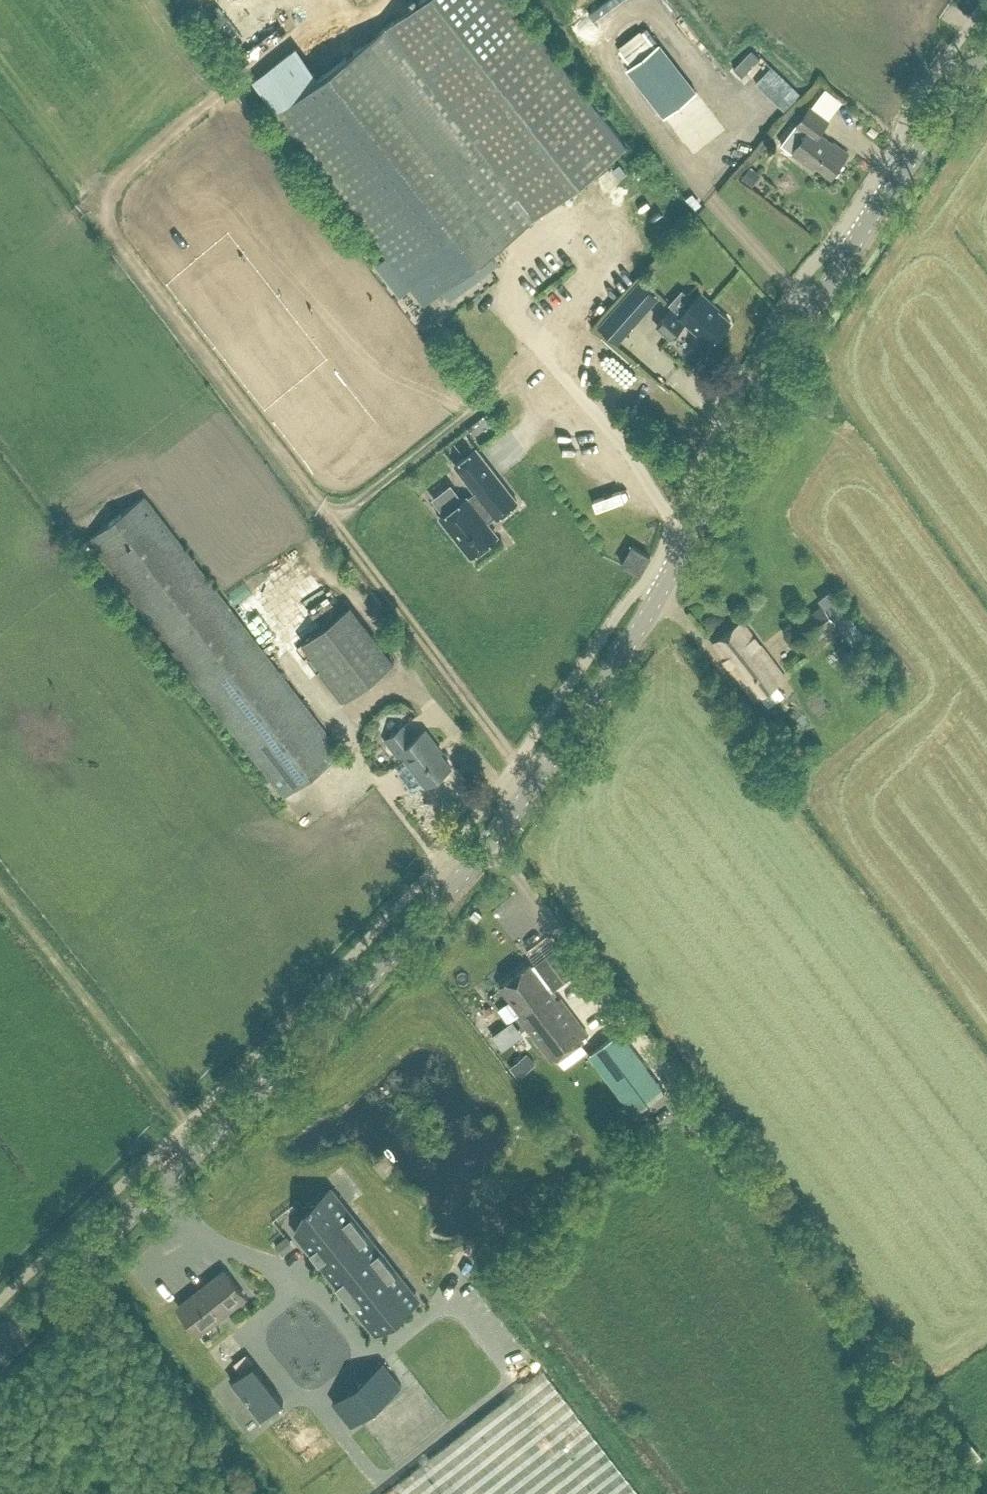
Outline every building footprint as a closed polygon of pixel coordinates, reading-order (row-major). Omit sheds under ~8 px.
[(322,77),(296,45),(253,79),(278,111),(276,113),(426,303),(627,145),(513,0),(420,0),(322,77)] [(659,42),(627,67),(664,114),(696,89),(659,42)] [(751,49),(734,67),(743,75),(760,57),(751,49)] [(826,87),(818,106),(837,113),(844,94),(826,87)] [(818,132),(828,118),(810,104),(795,124),(806,131),(791,151),(812,167),(816,162),(831,174),(847,152),(832,141),(831,142),(818,132)] [(618,340),(650,304),(658,296),(640,279),(599,324),(618,340)] [(671,336),(685,320),(710,343),(731,321),(717,308),(718,307),(701,292),(680,315),(672,307),(657,324),(671,336)] [(467,495),(463,498),(445,511),(441,515),(471,553),(497,533),(487,520),(494,513),(496,516),(517,499),(476,447),(455,463),(476,490),(468,496),(467,495)] [(341,751),(144,495),(87,539),(284,795),(341,751)] [(639,572),(650,554),(632,543),(622,561),(639,572)] [(820,592),(836,613),(849,603),(833,583),(820,592)] [(792,602),(784,609),(789,615),(797,608),(792,602)] [(822,602),(790,627),(811,654),(843,629),(822,602)] [(393,661),(350,604),(302,641),(345,697),(393,661)] [(783,677),(740,621),(713,642),(755,698),(783,677)] [(427,783),(451,765),(434,743),(436,742),(425,728),(413,737),(403,724),(385,738),(400,758),(404,754),(427,783)] [(507,1020),(517,1012),(552,1059),(587,1033),(560,997),(557,999),(530,962),(488,993),(507,1020)] [(412,1288),(330,1184),(305,1205),(322,1227),(304,1241),(346,1294),(352,1302),(376,1332),(402,1312),(420,1297),(412,1288)] [(244,1295),(224,1269),(178,1305),(199,1331),(244,1295)] [(401,1383),(383,1360),(333,1400),(351,1423),(401,1383)] [(232,1378),(261,1416),(283,1399),(254,1361),(232,1378)] [(380,1493),(642,1493),(544,1367),(380,1493)]
